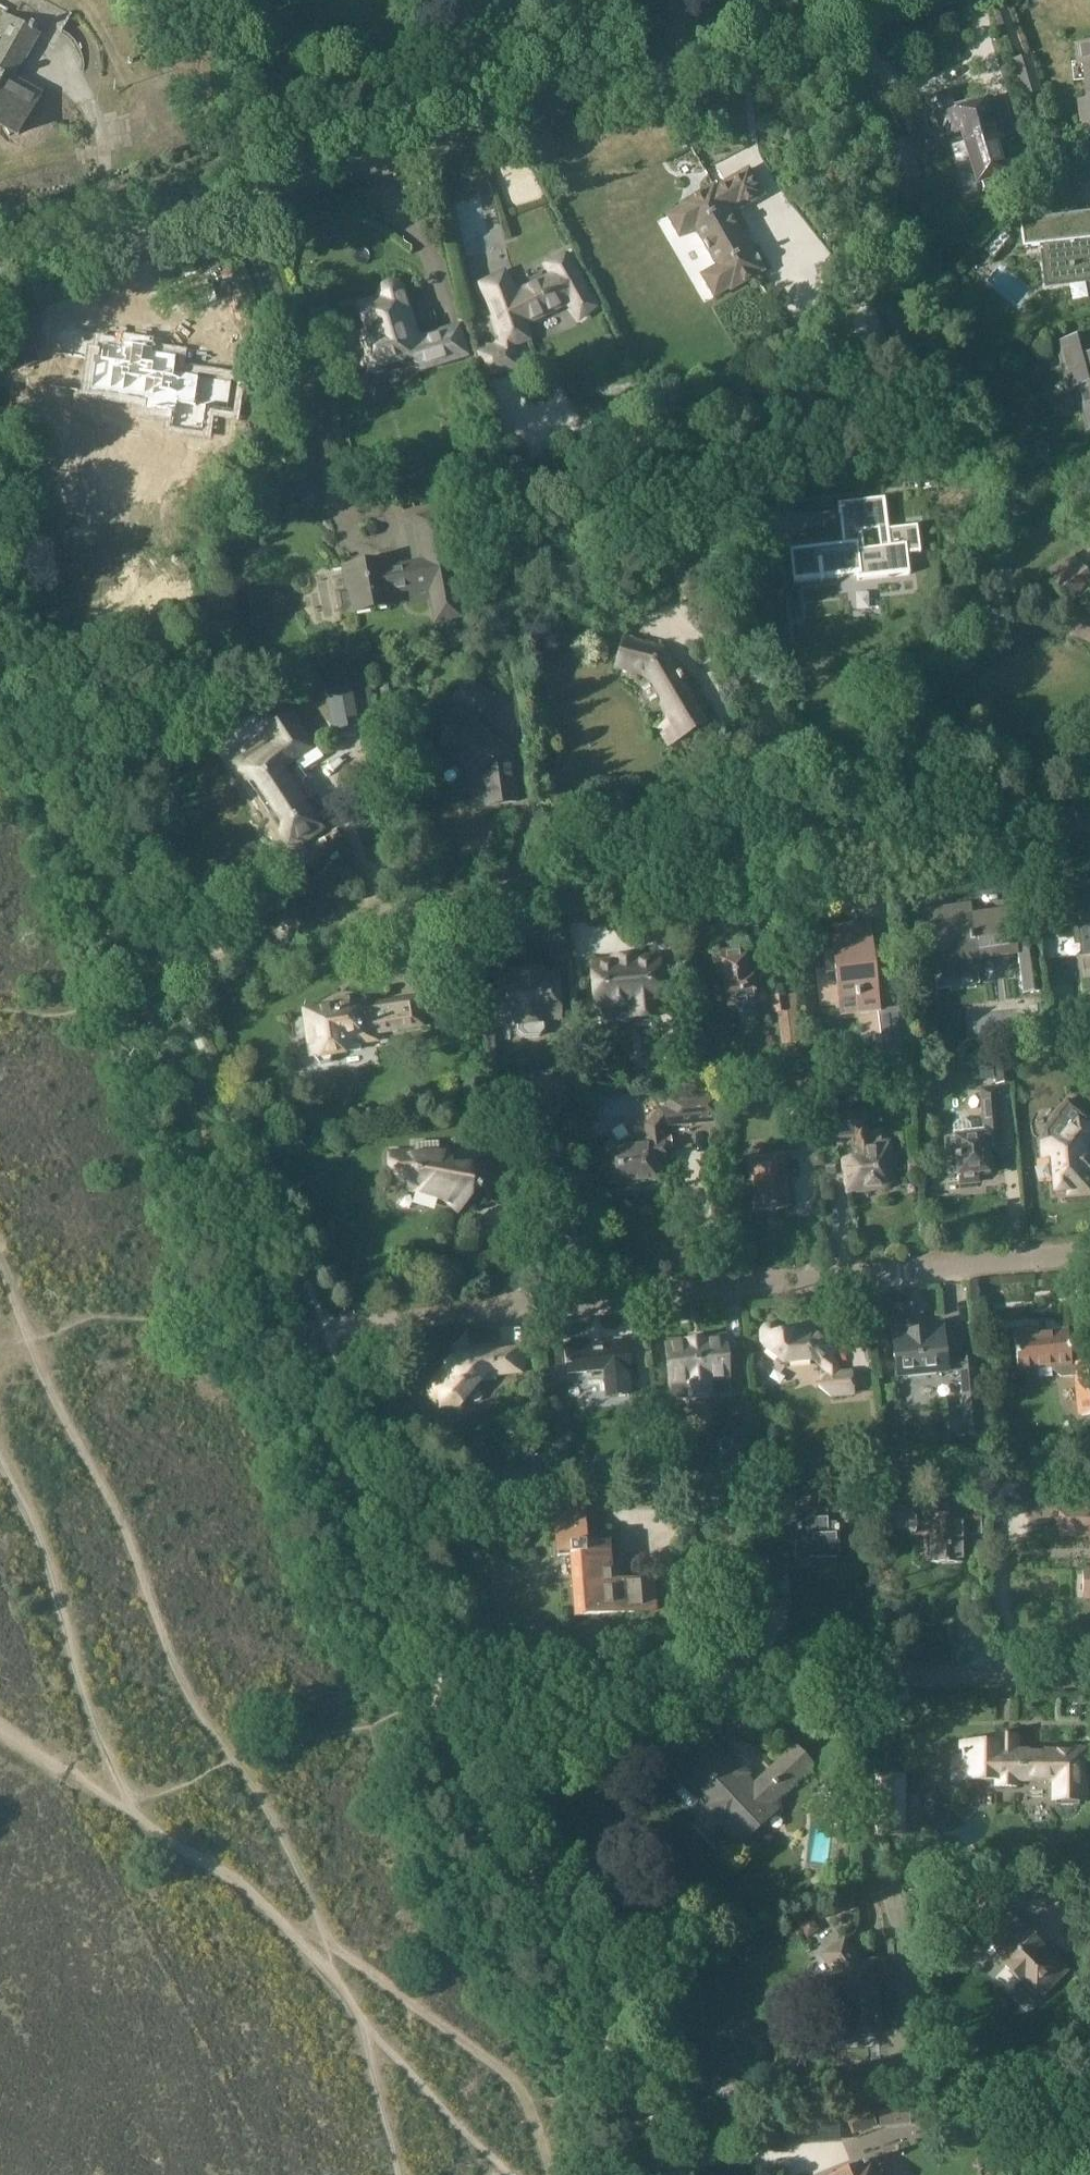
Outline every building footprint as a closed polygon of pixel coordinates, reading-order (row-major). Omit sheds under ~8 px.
[(15,135),(39,94),(12,78),(36,35),(2,16),(0,19),(0,39),(2,40),(0,43),(0,126),(15,135)] [(1078,48),(1080,65),(1086,64),(1089,110),(1089,46),(1078,48)] [(1042,93),(1031,55),(1011,61),(1022,98),(1042,93)] [(949,94),(928,100),(936,129),(939,128),(942,137),(966,130),(983,191),(1012,182),(1000,140),(990,103),(954,113),(949,94)] [(1084,147),(1089,146),(1089,116),(1082,117),(1084,147)] [(1004,126),(1007,138),(1015,135),(1012,124),(1004,126)] [(665,216),(677,239),(693,229),(715,268),(699,277),(712,299),(727,290),(728,292),(761,273),(728,212),(760,193),(747,170),(713,189),(712,186),(679,205),(680,208),(665,216)] [(1057,217),(1021,221),(1024,248),(1040,246),(1045,290),(1089,284),(1089,213),(1074,215),(1073,210),(1078,209),(1075,183),(1048,186),(1051,212),(1057,212),(1057,217)] [(993,259),(1002,249),(991,241),(984,251),(993,259)] [(531,343),(526,326),(566,305),(578,320),(595,307),(584,292),(566,256),(546,266),(551,275),(513,295),(503,274),(478,287),(478,288),(480,287),(491,309),(501,344),(477,352),(485,380),(520,369),(513,348),(531,343)] [(417,374),(471,358),(461,324),(421,337),(406,291),(404,286),(399,282),(393,280),(388,281),(383,283),(379,288),(377,294),(377,298),(355,304),(364,333),(356,335),(345,340),(355,374),(365,370),(367,375),(371,374),(376,376),(386,373),(388,369),(413,362),(417,374)] [(1056,344),(1064,373),(1069,391),(1076,389),(1086,427),(1087,433),(1089,432),(1089,334),(1089,335),(1056,344)] [(144,410),(171,414),(174,415),(175,403),(193,406),(197,377),(173,373),(175,356),(150,352),(151,348),(141,347),(141,350),(131,349),(131,345),(121,344),(121,348),(101,345),(99,359),(92,358),(88,391),(146,400),(144,410)] [(851,547),(791,553),(794,580),(859,573),(859,578),(910,573),(908,553),(920,552),(917,527),(888,530),(884,499),(839,504),(843,535),(849,534),(851,547)] [(384,561),(342,568),(350,615),(393,607),(390,594),(408,591),(411,604),(436,599),(440,624),(462,620),(442,512),(416,517),(424,562),(403,566),(404,571),(387,574),(384,561)] [(1073,553),(1049,571),(1054,578),(1050,581),(1067,605),(1089,587),(1089,577),(1073,553)] [(1089,642),(1089,625),(1080,622),(1078,624),(1072,622),(1071,635),(1078,637),(1085,640),(1089,642)] [(624,639),(615,669),(648,678),(661,701),(659,708),(667,720),(657,730),(667,749),(680,743),(706,726),(704,723),(662,650),(624,639)] [(388,649),(368,655),(371,667),(378,665),(379,673),(382,672),(387,703),(396,702),(388,649)] [(334,731),(363,725),(353,677),(324,683),(334,731)] [(459,738),(447,753),(482,781),(486,807),(516,803),(509,753),(471,723),(475,718),(477,720),(495,697),(471,678),(453,700),(461,706),(444,727),(459,738)] [(278,753),(243,776),(290,848),(321,827),(281,767),(309,749),(282,706),(258,721),(278,753)] [(1040,963),(1061,960),(1060,953),(1082,950),(1083,957),(1089,956),(1089,889),(1073,892),(1077,919),(1080,934),(1072,935),(1038,940),(1040,963)] [(936,953),(941,953),(944,976),(982,971),(980,959),(1016,954),(1008,912),(973,918),(971,907),(934,914),(938,936),(933,937),(931,940),(933,951),(936,953)] [(841,1013),(880,1008),(869,922),(830,927),(833,951),(823,952),(825,972),(836,970),(841,1013)] [(1044,993),(1040,963),(1038,940),(1038,937),(1017,940),(1023,996),(1044,993)] [(718,954),(726,1007),(758,1002),(754,977),(750,977),(749,970),(745,970),(742,951),(718,954)] [(613,965),(592,967),(597,1011),(599,1011),(601,1027),(634,1024),(633,1020),(661,1017),(660,1004),(661,1004),(657,961),(639,962),(638,956),(612,958),(613,965)] [(511,981),(494,982),(497,1024),(513,1023),(513,1029),(519,1029),(519,1034),(525,1040),(540,1040),(545,1032),(545,1027),(551,1026),(550,1020),(562,1019),(559,976),(546,977),(545,970),(511,973),(511,981)] [(801,1043),(796,995),(773,998),(775,1015),(779,1014),(783,1045),(801,1043)] [(311,1059),(315,1059),(320,1066),(331,1064),(333,1056),(361,1052),(360,1043),(375,1041),(374,1034),(423,1027),(420,999),(357,1008),(357,1007),(357,1006),(356,1005),(354,1005),(353,1005),(304,1013),(311,1059)] [(883,1038),(874,1039),(878,1071),(891,1069),(907,1067),(909,1067),(919,1066),(916,1039),(905,1040),(902,1010),(880,1013),(883,1038)] [(1047,1042),(1044,1016),(1022,1018),(1026,1045),(1047,1042)] [(681,1018),(663,1019),(667,1066),(685,1064),(681,1018)] [(802,1059),(800,1047),(786,1048),(788,1061),(802,1059)] [(1008,1055),(993,1056),(996,1085),(1011,1084),(1008,1055)] [(570,1081),(533,1084),(535,1108),(572,1105),(570,1081)] [(1000,1150),(999,1137),(1000,1137),(995,1089),(978,1091),(982,1131),(972,1132),(971,1125),(966,1121),(957,1121),(953,1126),(954,1138),(945,1138),(947,1159),(956,1158),(958,1185),(978,1183),(977,1174),(987,1173),(985,1152),(1000,1150)] [(587,1095),(572,1096),(573,1105),(575,1128),(577,1128),(592,1127),(591,1103),(588,1103),(587,1095)] [(610,1140),(595,1157),(603,1163),(605,1186),(661,1181),(659,1162),(665,1162),(664,1150),(673,1149),(672,1138),(663,1138),(662,1133),(668,1127),(720,1122),(718,1095),(668,1100),(666,1100),(667,1109),(659,1110),(644,1128),(645,1141),(638,1142),(638,1147),(621,1149),(610,1140)] [(1042,1141),(1044,1158),(1051,1158),(1054,1191),(1068,1190),(1068,1194),(1089,1192),(1085,1144),(1089,1138),(1089,1128),(1086,1125),(1089,1120),(1068,1101),(1054,1117),(1055,1118),(1044,1131),(1045,1141),(1042,1141)] [(844,1160),(847,1192),(891,1187),(887,1143),(870,1145),(866,1110),(820,1116),(823,1143),(855,1139),(857,1159),(844,1160)] [(810,1119),(794,1121),(797,1144),(813,1141),(810,1119)] [(415,1153),(388,1154),(390,1187),(445,1204),(456,1215),(479,1190),(488,1199),(509,1176),(530,1173),(550,1193),(564,1179),(543,1159),(493,1161),(483,1172),(478,1178),(470,1171),(457,1172),(456,1155),(441,1156),(439,1142),(414,1143),(415,1153)] [(780,1156),(748,1159),(753,1210),(788,1207),(785,1167),(781,1167),(780,1156)] [(687,1251),(670,1252),(670,1254),(672,1274),(693,1272),(692,1264),(692,1256),(691,1251),(687,1251)] [(780,1334),(778,1328),(775,1326),(773,1325),(771,1325),(769,1325),(766,1326),(763,1328),(761,1331),(761,1336),(759,1336),(760,1347),(781,1365),(810,1362),(827,1375),(817,1388),(830,1400),(854,1397),(849,1371),(839,1373),(838,1364),(830,1356),(835,1350),(811,1331),(780,1334)] [(964,1419),(950,1420),(952,1439),(983,1436),(976,1359),(943,1362),(940,1330),(893,1335),(897,1377),(960,1372),(964,1419)] [(1078,1376),(1082,1417),(1089,1417),(1089,1363),(1072,1365),(1069,1332),(1036,1335),(1036,1330),(1014,1332),(1018,1371),(1054,1367),(1055,1372),(1062,1378),(1078,1376)] [(731,1383),(727,1336),(664,1341),(668,1388),(686,1386),(687,1400),(713,1397),(712,1385),(731,1383)] [(603,1373),(605,1401),(639,1397),(636,1366),(628,1367),(625,1338),(601,1341),(601,1346),(563,1350),(565,1376),(603,1373)] [(885,1345),(875,1346),(876,1360),(886,1359),(885,1345)] [(479,1382),(493,1380),(493,1376),(526,1373),(523,1349),(455,1355),(429,1387),(427,1390),(427,1392),(427,1395),(428,1396),(429,1397),(431,1399),(433,1400),(434,1401),(436,1401),(437,1401),(438,1411),(457,1409),(479,1382)] [(658,1427),(654,1400),(634,1402),(635,1414),(631,1414),(632,1430),(658,1427)] [(897,1472),(888,1472),(889,1483),(897,1483),(897,1472)] [(660,1479),(647,1480),(649,1497),(662,1496),(660,1479)] [(916,1492),(906,1492),(906,1508),(917,1508),(916,1492)] [(773,1493),(748,1494),(749,1516),(750,1516),(751,1525),(767,1525),(767,1515),(774,1515),(774,1506),(786,1506),(786,1493),(773,1493)] [(795,1546),(795,1560),(839,1558),(838,1526),(859,1525),(858,1498),(837,1499),(837,1497),(825,1498),(826,1510),(786,1512),(787,1522),(774,1522),(775,1541),(791,1540),(790,1546),(795,1546)] [(581,1504),(553,1506),(558,1558),(570,1557),(575,1617),(655,1611),(653,1579),(610,1583),(607,1546),(584,1548),(581,1504)] [(929,1516),(915,1516),(916,1536),(924,1536),(925,1564),(965,1564),(965,1536),(982,1536),(981,1526),(981,1509),(961,1510),(961,1516),(951,1516),(951,1504),(930,1504),(929,1516)] [(770,1804),(810,1767),(793,1749),(755,1784),(754,1783),(751,1787),(741,1777),(745,1774),(730,1758),(727,1761),(697,1728),(662,1761),(684,1785),(739,1844),(774,1812),(773,1811),(775,1810),(770,1804)] [(996,1788),(1015,1788),(1015,1782),(1056,1782),(1055,1804),(1079,1804),(1079,1757),(1015,1757),(1015,1737),(996,1737),(996,1746),(962,1746),(962,1762),(955,1762),(955,1781),(996,1782),(996,1788)] [(902,1835),(902,1780),(878,1781),(878,1836),(902,1835)] [(841,1874),(846,1873),(849,1870),(848,1865),(844,1862),(839,1863),(837,1866),(838,1871),(841,1874)] [(930,1880),(918,1867),(907,1878),(920,1890),(930,1880)] [(1010,1963),(1004,1969),(1019,1983),(1024,1978),(1039,1993),(1062,1969),(1005,1913),(983,1936),(1010,1963)] [(819,1929),(822,1927),(815,1916),(798,1927),(807,1939),(820,1930),(819,1929)] [(845,1938),(819,1955),(834,1977),(838,2018),(840,2039),(856,2037),(867,2036),(875,2035),(869,1981),(889,1979),(887,1959),(862,1961),(845,1938)] [(880,2127),(910,2124),(909,2109),(879,2112),(880,2127)] [(874,2125),(868,2111),(846,2119),(852,2133),(874,2125)] [(878,2156),(865,2161),(834,2174),(835,2174),(886,2174),(878,2156)]
